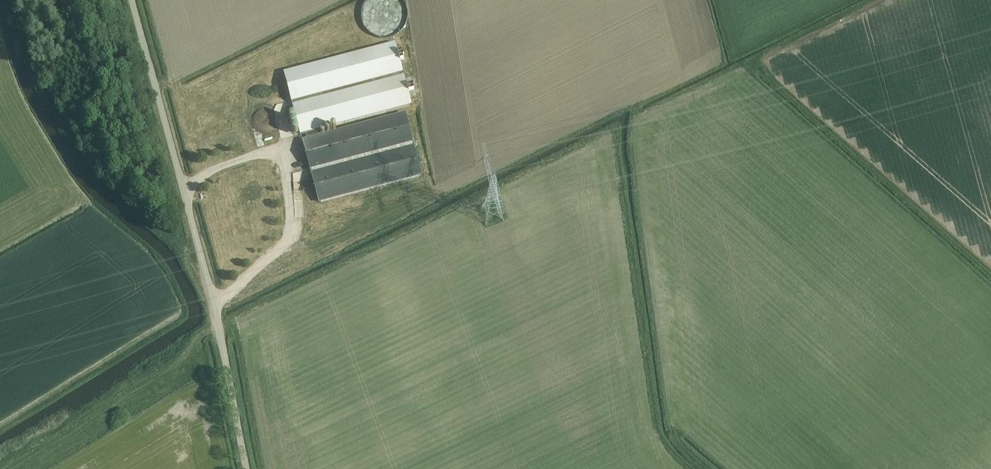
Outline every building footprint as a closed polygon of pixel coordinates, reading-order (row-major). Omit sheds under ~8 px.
[(383,40),(390,39),(393,38),(396,37),(402,32),(405,27),(407,20),(407,14),(406,7),(402,1),(400,0),(368,0),(365,3),(362,9),(361,15),(361,21),(363,27),(367,32),(371,36),(377,39),(383,40)] [(403,73),(396,44),(287,73),(294,101),(292,102),(293,107),(296,106),(302,135),(412,106),(404,76),(402,76),(401,74),(403,73)] [(321,203),(330,200),(420,176),(404,114),(319,137),(317,131),(315,132),(305,134),(307,140),(304,140),(321,203)]
